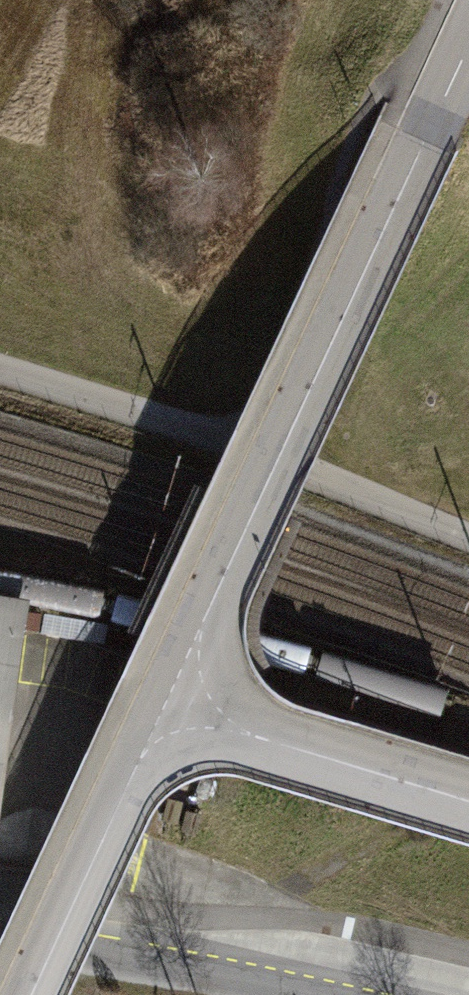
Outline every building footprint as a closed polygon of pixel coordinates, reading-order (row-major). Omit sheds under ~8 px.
[(28,598),(0,593),(0,809),(28,598)]
